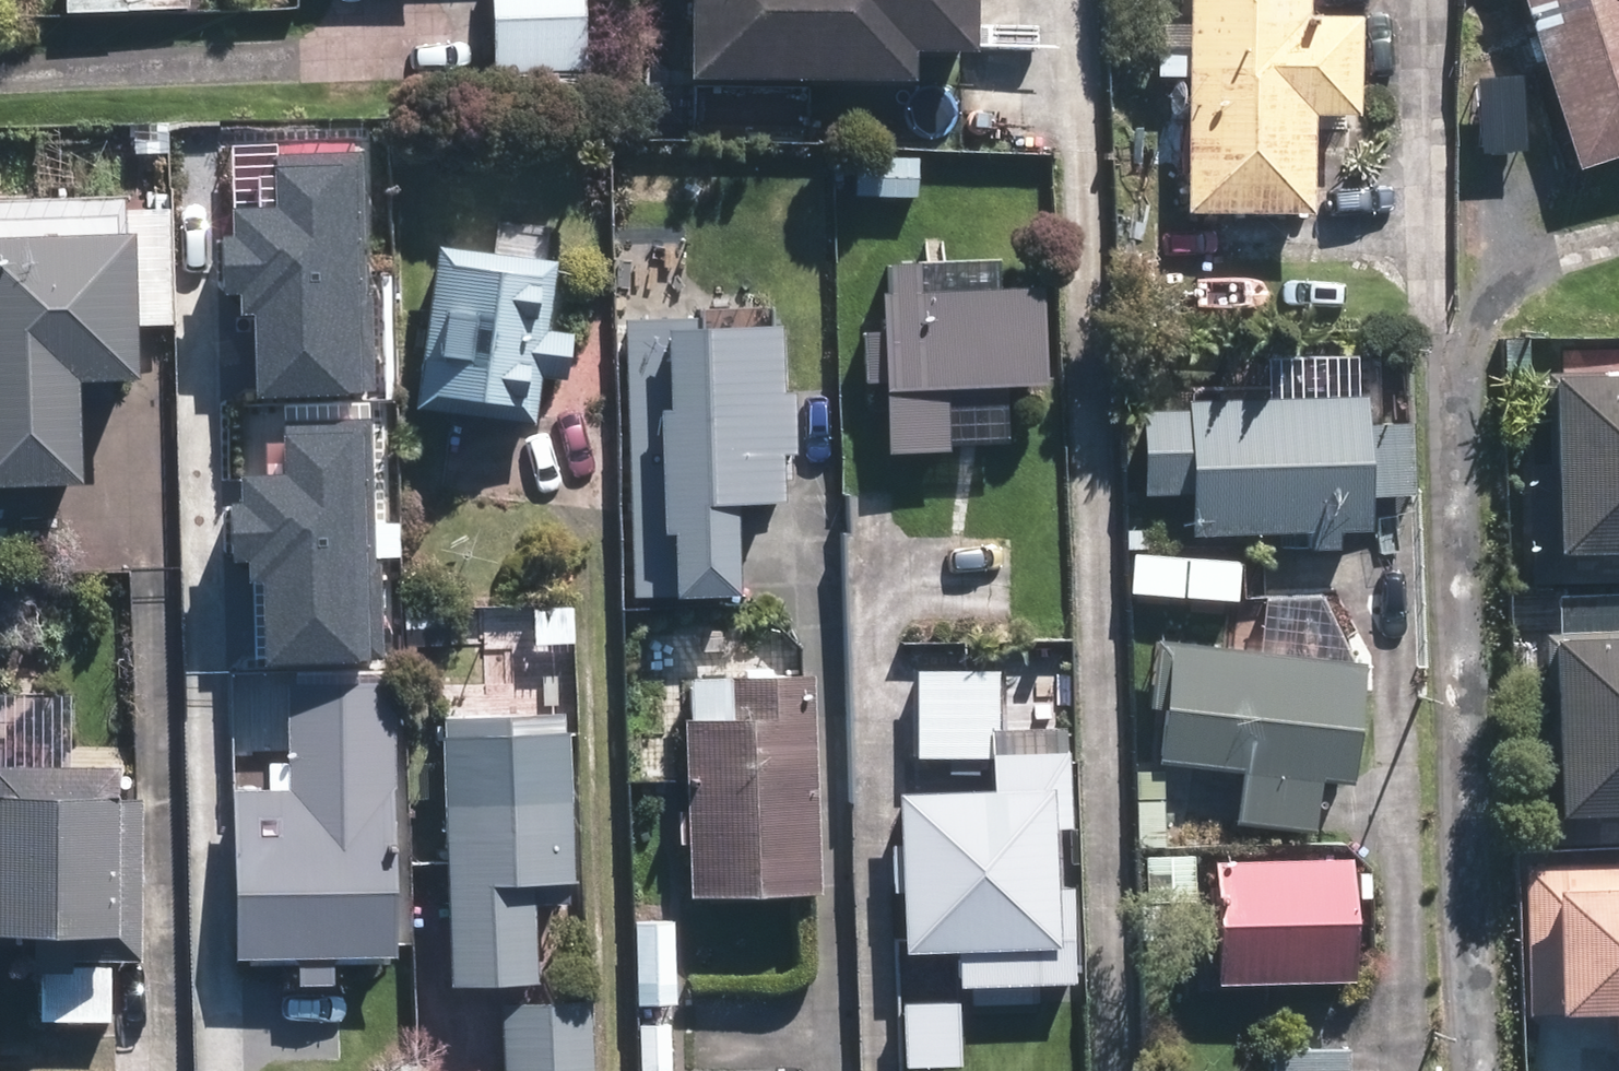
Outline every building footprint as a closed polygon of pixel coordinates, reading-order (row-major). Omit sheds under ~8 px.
[(498,67),(593,65),(592,0),(497,0),(498,67)] [(682,73),(965,70),(964,0),(681,0),(682,73)] [(1363,5),(1316,4),(1316,0),(1188,0),(1186,202),(1314,203),(1314,101),(1362,102),(1363,5)] [(1581,158),(1618,146),(1618,0),(1529,0),(1581,158)] [(1529,75),(1481,75),(1481,154),(1529,155),(1529,75)] [(252,383),(361,381),(357,144),(276,146),(277,194),(233,195),(234,221),(221,221),(222,281),(235,280),(235,302),(251,302),(252,383)] [(80,363),(132,361),(128,217),(127,181),(0,185),(0,468),(82,465),(80,363)] [(569,372),(575,328),(547,325),(557,254),(435,235),(410,402),(533,420),(541,368),(569,372)] [(923,285),(921,255),(892,257),(893,286),(886,286),(888,326),(870,327),(872,379),(890,378),(892,447),(955,445),(952,384),(1056,379),(1053,279),(923,285)] [(703,311),(626,315),(634,587),(673,586),(673,581),(736,579),(733,493),(768,492),(767,439),(787,437),(786,376),(770,377),(768,309),(703,311)] [(1546,360),(1548,446),(1520,447),(1523,569),(1618,566),(1618,359),(1546,360)] [(1371,420),(1370,394),(1188,398),(1189,407),(1140,408),(1141,491),(1190,490),(1191,529),(1305,526),(1306,545),(1336,546),(1336,526),(1373,525),(1372,495),(1414,494),(1412,421),(1371,420)] [(259,650),(372,648),(367,408),(281,410),(282,456),(241,457),(242,489),(233,490),(234,546),(243,546),(243,564),(258,564),(259,650)] [(458,640),(457,603),(429,604),(429,641),(458,640)] [(1533,709),(1539,831),(1618,828),(1618,619),(1545,622),(1550,708),(1533,709)] [(1355,776),(1367,656),(1157,636),(1150,704),(1166,705),(1161,756),(1236,764),(1231,819),(1309,827),(1314,772),(1355,776)] [(960,981),(1078,978),(1076,878),(1060,879),(1058,821),(1073,821),(1070,745),(1007,747),(1006,661),(918,663),(921,755),(993,753),(994,782),(902,786),(906,946),(959,945),(960,981)] [(812,666),(690,670),(691,715),(683,715),(689,896),(820,891),(812,666)] [(407,951),(400,673),(295,676),(298,784),(240,785),(245,955),(407,951)] [(571,725),(571,708),(451,713),(452,729),(446,730),(454,980),(543,976),(540,899),(573,898),(572,875),(582,875),(576,725),(571,725)] [(0,760),(0,928),(33,928),(34,964),(46,964),(45,1014),(118,1014),(117,962),(76,962),(76,954),(142,955),(144,795),(121,794),(122,760),(0,760)] [(1531,852),(1533,1007),(1616,1005),(1617,1041),(1618,1041),(1618,850),(1531,852)] [(1362,852),(1219,856),(1222,979),(1363,976),(1362,852)] [(593,997),(498,1000),(499,1070),(594,1070),(593,997)] [(1279,1041),(1280,1070),(1352,1070),(1352,1041),(1279,1041)]
